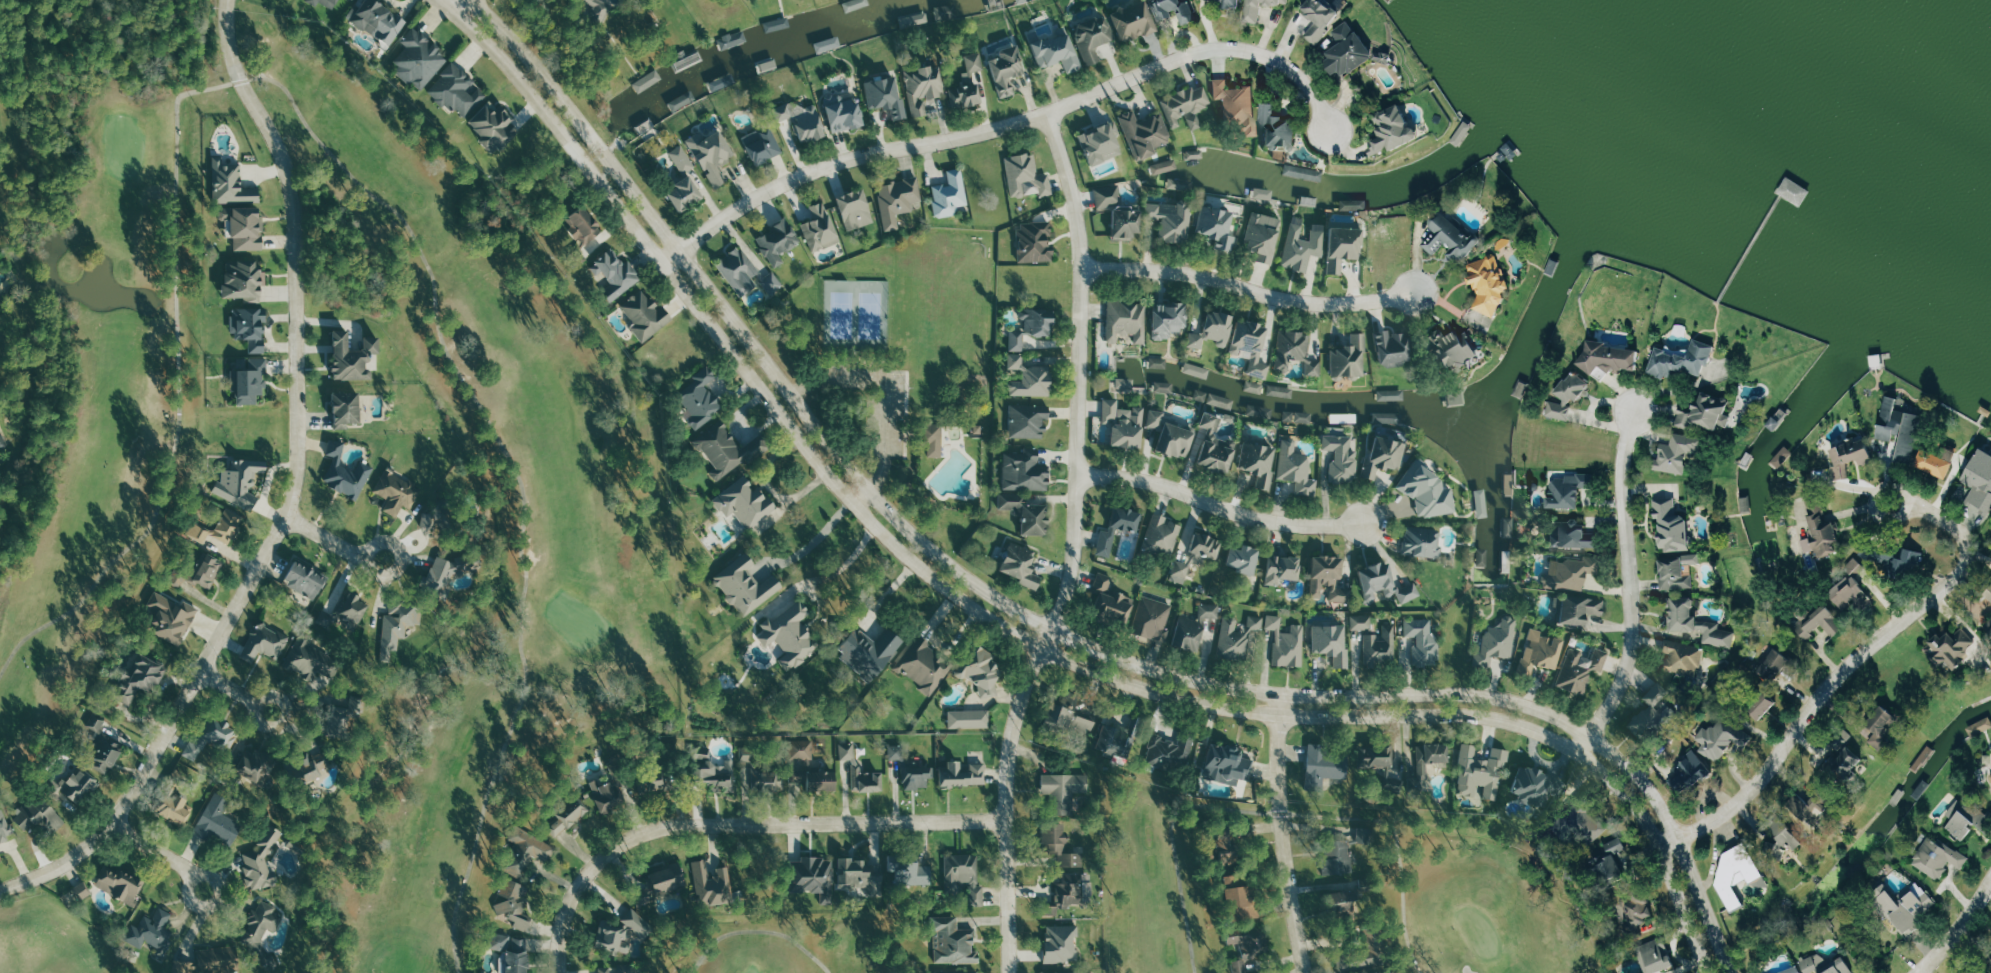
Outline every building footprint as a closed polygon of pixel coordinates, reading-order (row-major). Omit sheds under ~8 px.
[(334,10),(339,0),(308,0),(307,2),(317,7),(319,2),(334,10)] [(407,21),(373,0),(365,0),(359,11),(353,7),(346,19),(392,46),(407,21)] [(614,6),(603,0),(589,0),(596,3),(588,19),(603,26),(614,6)] [(1158,29),(1146,0),(1112,15),(1124,44),(1158,29)] [(1183,0),(1152,0),(1159,23),(1179,16),(1182,26),(1197,21),(1191,1),(1184,4),(1183,0)] [(1243,0),(1203,0),(1227,1),(1226,8),(1243,9),(1243,0)] [(1260,23),(1263,4),(1287,7),(1288,0),(1248,0),(1246,21),(1260,23)] [(1318,23),(1306,36),(1315,45),(1344,14),(1329,0),(1312,0),(1304,9),(1318,23)] [(939,22),(954,18),(952,5),(936,8),(939,22)] [(1116,41),(1106,15),(1074,26),(1088,67),(1102,62),(1097,47),(1116,41)] [(790,28),(789,19),(766,21),(767,31),(790,28)] [(1387,52),(1384,47),(1373,54),(1352,20),(1334,31),(1342,45),(1326,55),(1341,80),(1387,52)] [(450,57),(414,27),(401,42),(407,47),(394,62),(400,67),(396,72),(421,92),(450,57)] [(747,41),(744,30),(719,38),(723,50),(747,41)] [(1041,70),(1064,61),(1068,74),(1083,69),(1070,33),(1043,42),(1039,32),(1029,35),(1041,70)] [(991,60),(1000,99),(1016,95),(1012,79),(1026,75),(1018,46),(999,51),(1001,58),(991,60)] [(966,56),(969,72),(962,73),(965,86),(951,89),(955,109),(983,104),(977,72),(985,70),(981,53),(966,56)] [(429,90),(464,120),(488,92),(453,63),(429,90)] [(925,100),(947,96),(940,65),(905,73),(914,118),(929,115),(925,100)] [(640,94),(664,78),(657,69),(634,84),(640,94)] [(728,87),(726,77),(710,82),(712,92),(728,87)] [(866,82),(870,110),(892,107),(894,120),(908,119),(905,99),(900,99),(897,78),(866,82)] [(1258,137),(1255,87),(1229,88),(1228,79),(1214,79),(1215,100),(1224,99),(1225,122),(1242,121),(1243,138),(1258,137)] [(1162,97),(1171,129),(1180,126),(1178,119),(1186,116),(1190,131),(1202,128),(1197,110),(1211,107),(1205,86),(1195,89),(1194,89),(1162,97)] [(832,133),(864,126),(855,88),(824,96),(832,133)] [(691,105),(687,95),(669,102),(673,112),(691,105)] [(515,119),(501,105),(498,108),(490,100),(467,126),(497,153),(519,130),(511,123),(515,119)] [(773,109),(778,123),(794,117),(803,144),(827,135),(816,104),(800,109),(797,100),(773,109)] [(1419,140),(1405,103),(1375,115),(1384,139),(1369,145),(1374,157),(1419,140)] [(1296,149),(1297,121),(1287,121),(1287,117),(1278,117),(1279,104),(1264,104),(1263,123),(1267,123),(1267,148),(1296,149)] [(1136,162),(1156,155),(1154,149),(1173,142),(1162,114),(1139,123),(1134,110),(1120,116),(1136,162)] [(1123,156),(1117,136),(1120,135),(1116,122),(1079,133),(1082,143),(1084,143),(1091,166),(1123,156)] [(783,153),(771,125),(742,137),(755,166),(783,153)] [(686,140),(705,172),(706,171),(716,189),(727,182),(718,166),(735,156),(721,131),(703,141),(699,133),(686,140)] [(695,167),(682,145),(670,152),(682,174),(695,167)] [(1005,158),(1011,198),(1041,194),(1041,197),(1053,195),(1050,174),(1039,176),(1035,154),(1005,158)] [(241,189),(241,165),(223,165),(223,156),(213,156),(213,203),(260,203),(260,189),(241,189)] [(1155,175),(1179,169),(1176,159),(1152,165),(1155,175)] [(932,187),(937,219),(957,215),(956,207),(969,206),(963,168),(948,170),(950,184),(932,187)] [(704,198),(690,177),(666,193),(680,214),(704,198)] [(886,232),(900,230),(898,214),(913,212),(911,203),(923,201),(919,178),(878,185),(886,232)] [(1169,189),(1191,192),(1192,182),(1171,178),(1169,189)] [(1113,238),(1133,238),(1133,232),(1142,232),(1142,208),(1121,208),(1121,186),(1097,186),(1097,209),(1113,209),(1113,238)] [(1255,197),(1272,200),(1274,190),(1257,187),(1255,197)] [(837,198),(849,232),(876,222),(863,188),(837,198)] [(811,253),(840,244),(826,202),(810,207),(813,217),(801,221),(811,253)] [(1147,202),(1147,217),(1162,217),(1161,240),(1191,240),(1191,203),(1147,202)] [(1235,212),(1204,204),(1197,232),(1218,238),(1215,247),(1232,251),(1236,235),(1229,233),(1235,212)] [(565,219),(583,246),(604,233),(586,206),(565,219)] [(264,251),(262,208),(232,209),(233,251),(264,251)] [(220,220),(232,220),(232,209),(219,210),(220,220)] [(1436,226),(1421,241),(1435,255),(1445,244),(1463,261),(1484,240),(1478,234),(1473,238),(1446,210),(1433,223),(1436,226)] [(1283,219),(1254,211),(1244,248),(1259,252),(1257,260),(1271,264),(1283,219)] [(785,263),(781,254),(801,244),(789,220),(757,236),(773,269),(785,263)] [(1019,263),(1054,261),(1054,250),(1051,250),(1050,222),(1018,223),(1019,263)] [(1282,266),(1308,272),(1312,255),(1322,257),(1328,225),(1314,223),(1310,240),(1301,238),(1303,225),(1291,222),(1282,266)] [(1343,258),(1362,259),(1363,228),(1330,227),(1329,273),(1342,274),(1343,258)] [(743,246),(718,263),(741,297),(756,287),(751,280),(758,275),(771,296),(784,287),(774,272),(764,278),(743,246)] [(643,280),(629,261),(625,264),(614,249),(590,266),(596,275),(602,271),(612,285),(603,292),(611,303),(643,280)] [(1497,308),(1496,305),(1510,301),(1506,290),(1511,289),(1500,254),(1468,264),(1478,296),(1471,298),(1477,315),(1497,308)] [(261,303),(261,286),(267,286),(267,271),(257,271),(257,263),(238,263),(238,266),(225,266),(225,299),(245,299),(245,303),(261,303)] [(642,343),(675,320),(665,306),(659,310),(644,288),(621,305),(634,324),(631,326),(642,343)] [(1146,344),(1147,303),(1109,302),(1107,343),(1118,343),(1118,333),(1135,334),(1134,343),(1146,344)] [(1154,302),(1153,339),(1171,339),(1171,331),(1186,331),(1187,302),(1154,302)] [(266,353),(264,308),(232,310),(233,340),(249,340),(250,354),(266,353)] [(1011,351),(1025,351),(1025,335),(1053,335),(1053,310),(1023,310),(1023,329),(1011,329),(1011,351)] [(1203,349),(1205,337),(1218,339),(1217,346),(1228,348),(1234,314),(1208,310),(1204,334),(1191,332),(1188,346),(1203,349)] [(1248,374),(1268,379),(1271,364),(1263,362),(1271,326),(1239,318),(1231,353),(1252,358),(1248,374)] [(1469,330),(1461,335),(1458,330),(1447,336),(1443,328),(1428,336),(1445,367),(1450,364),(1454,371),(1482,355),(1469,330)] [(1278,371),(1290,372),(1291,359),(1307,360),(1307,375),(1321,376),(1321,361),(1309,360),(1311,331),(1280,330),(1278,371)] [(1409,332),(1391,333),(1390,330),(1377,331),(1380,366),(1412,363),(1409,332)] [(373,381),(372,358),(380,357),(379,337),(363,338),(364,351),(349,351),(349,331),(333,331),(334,381),(373,381)] [(1364,375),(1364,332),(1351,332),(1351,344),(1332,344),(1331,378),(1356,378),(1357,375),(1364,375)] [(1659,346),(1651,372),(1675,379),(1678,369),(1701,376),(1705,364),(1709,365),(1716,344),(1696,338),(1690,356),(1659,346)] [(1640,372),(1641,346),(1587,343),(1585,373),(1605,374),(1605,370),(1640,372)] [(1051,396),(1051,366),(1023,365),(1024,354),(1010,354),(1009,373),(1024,374),(1024,381),(1010,381),(1010,395),(1051,396)] [(1167,368),(1168,359),(1151,358),(1151,367),(1167,368)] [(257,405),(257,396),(266,396),(266,359),(231,359),(231,381),(237,381),(237,404),(257,405)] [(1184,372),(1208,379),(1211,369),(1187,362),(1184,372)] [(675,389),(695,417),(689,421),(696,430),(725,409),(707,384),(718,376),(709,364),(675,389)] [(1570,421),(1574,404),(1584,406),(1590,378),(1565,373),(1560,393),(1566,395),(1564,403),(1551,400),(1548,415),(1570,421)] [(1117,390),(1134,390),(1134,378),(1117,378),(1117,390)] [(1265,384),(1248,380),(1246,390),(1262,395),(1265,384)] [(1174,392),(1174,383),(1157,382),(1156,392),(1174,392)] [(1269,395),(1293,397),(1294,388),(1270,385),(1269,395)] [(1208,403),(1210,392),(1197,389),(1195,400),(1208,403)] [(1379,390),(1379,400),(1405,399),(1404,390),(1379,390)] [(1695,423),(1720,429),(1721,425),(1729,427),(1732,415),(1727,414),(1731,400),(1702,392),(1697,409),(1681,405),(1676,426),(1693,431),(1695,423)] [(361,394),(335,393),(334,429),(349,430),(349,425),(360,425),(361,394)] [(1209,403),(1232,410),(1235,400),(1212,393),(1209,403)] [(1112,446),(1143,447),(1145,408),(1118,407),(1119,399),(1104,399),(1103,423),(1113,424),(1112,446)] [(1010,437),(1047,438),(1048,405),(1011,404),(1010,437)] [(1877,440),(1902,446),(1898,460),(1912,464),(1924,415),(1886,406),(1877,440)] [(1148,426),(1161,428),(1163,410),(1150,409),(1148,426)] [(1285,421),(1313,423),(1314,412),(1285,411),(1285,421)] [(1229,472),(1237,442),(1218,437),(1223,417),(1205,412),(1201,427),(1208,429),(1199,464),(1229,472)] [(1375,424),(1399,423),(1399,412),(1375,413),(1375,424)] [(1188,458),(1196,431),(1165,421),(1157,450),(1188,458)] [(740,448),(735,434),(730,436),(725,422),(692,435),(697,451),(707,448),(715,470),(711,471),(713,476),(770,456),(764,439),(740,448)] [(928,424),(927,456),(943,457),(944,424),(928,424)] [(1686,474),(1690,454),(1699,455),(1702,437),(1674,433),(1672,444),(1662,442),(1658,469),(1686,474)] [(1365,478),(1377,480),(1380,466),(1401,471),(1407,442),(1374,435),(1365,478)] [(1324,436),(1324,450),(1336,450),(1336,462),(1332,462),(1331,482),(1358,482),(1358,437),(1324,436)] [(1832,449),(1838,465),(1833,467),(1838,481),(1851,476),(1847,464),(1860,459),(1863,466),(1876,461),(1867,436),(1832,449)] [(1279,479),(1297,480),(1296,494),(1318,495),(1318,479),(1310,478),(1311,454),(1296,453),(1296,439),(1282,438),(1279,479)] [(359,499),(374,467),(361,461),(356,472),(338,465),(347,446),(332,440),(326,454),(333,458),(322,483),(359,499)] [(1277,446),(1244,441),(1241,470),(1259,472),(1257,488),(1271,489),(1277,446)] [(1793,454),(1787,447),(1776,458),(1782,464),(1793,454)] [(1990,513),(1990,451),(1983,447),(1967,480),(1976,485),(1968,502),(1990,513)] [(1956,461),(1925,448),(1918,465),(1949,479),(1956,461)] [(1004,490),(1050,489),(1050,465),(1039,465),(1039,452),(1004,453),(1004,490)] [(213,491),(248,510),(252,510),(259,496),(250,491),(255,482),(255,479),(258,472),(267,473),(267,460),(233,459),(228,470),(223,469),(222,481),(218,481),(213,491)] [(1453,488),(1444,489),(1440,464),(1402,470),(1405,494),(1416,493),(1419,517),(1456,512),(1453,488)] [(779,508),(771,496),(767,498),(760,486),(755,489),(746,476),(713,498),(726,518),(736,511),(747,529),(779,508)] [(1551,508),(1582,508),(1582,486),(1589,486),(1589,476),(1551,476),(1551,508)] [(1022,534),(1048,534),(1048,494),(1000,494),(1000,509),(1023,509),(1022,534)] [(1815,558),(1839,552),(1837,542),(1842,541),(1836,519),(1828,521),(1822,498),(1806,502),(1815,537),(1802,540),(1806,553),(1814,551),(1815,558)] [(1484,499),(1477,500),(1480,517),(1487,515),(1484,499)] [(1693,549),(1690,514),(1677,515),(1676,499),(1656,501),(1661,552),(1693,549)] [(1102,528),(1097,554),(1111,557),(1117,528),(1138,532),(1142,511),(1115,506),(1110,530),(1102,528)] [(422,532),(439,534),(440,525),(448,526),(450,512),(425,509),(422,532)] [(185,536),(206,544),(209,536),(230,544),(241,517),(224,510),(216,530),(191,521),(185,536)] [(1174,556),(1182,524),(1168,521),(1169,516),(1154,512),(1145,549),(1174,556)] [(1514,519),(1505,519),(1505,537),(1514,537),(1514,519)] [(1554,547),(1597,547),(1596,533),(1584,533),(1584,520),(1553,520),(1554,547)] [(1440,558),(1442,530),(1406,527),(1404,555),(1440,558)] [(1223,539),(1195,533),(1189,563),(1177,560),(1173,581),(1186,584),(1187,578),(1192,579),(1195,564),(1204,566),(1206,558),(1219,560),(1223,539)] [(1031,573),(1038,551),(1011,542),(1001,571),(1022,578),(1020,584),(1038,590),(1043,577),(1031,573)] [(1243,549),(1232,546),(1227,564),(1238,567),(1237,572),(1255,576),(1262,548),(1244,544),(1243,549)] [(1894,575),(1918,579),(1924,551),(1908,547),(1907,554),(1885,550),(1882,564),(1896,567),(1894,575)] [(1479,566),(1488,566),(1488,549),(1478,550),(1479,566)] [(169,582),(182,587),(185,579),(212,589),(224,559),(207,553),(202,565),(191,561),(188,571),(175,566),(169,582)] [(1661,590),(1694,587),(1692,564),(1702,563),(1701,554),(1662,557),(1664,577),(1660,577),(1661,590)] [(1268,583),(1300,584),(1301,556),(1269,555),(1268,583)] [(1312,597),(1323,597),(1323,589),(1331,589),(1331,601),(1348,602),(1348,589),(1337,589),(1338,579),(1343,579),(1344,556),(1313,555),(1312,597)] [(459,563),(438,556),(429,578),(450,586),(459,563)] [(743,617),(784,586),(776,575),(761,585),(750,570),(757,565),(751,557),(717,583),(743,617)] [(1546,588),(1585,591),(1586,573),(1597,574),(1598,561),(1549,557),(1546,588)] [(315,600),(327,577),(295,560),(283,582),(315,600)] [(1421,598),(1418,583),(1396,588),(1391,562),(1360,568),(1366,603),(1378,600),(1376,591),(1385,589),(1386,597),(1399,595),(1400,602),(1421,598)] [(1128,621),(1135,597),(1109,589),(1113,576),(1099,572),(1088,609),(1128,621)] [(1871,593),(1861,572),(1831,586),(1841,607),(1871,593)] [(181,645),(199,608),(184,600),(182,604),(155,591),(148,605),(153,608),(143,627),(181,645)] [(349,591),(333,618),(341,623),(343,619),(357,627),(371,604),(349,591)] [(1560,623),(1587,626),(1589,613),(1603,615),(1606,599),(1564,593),(1560,623)] [(1175,604),(1143,596),(1133,632),(1165,641),(1175,604)] [(1733,648),(1735,631),(1720,629),(1721,622),(1694,618),(1696,598),(1675,596),(1671,633),(1703,637),(1702,644),(1733,648)] [(820,650),(802,620),(811,614),(802,600),(762,625),(765,631),(758,635),(766,647),(778,640),(787,654),(781,658),(788,670),(820,650)] [(385,614),(383,650),(399,651),(400,637),(408,637),(409,629),(421,629),(423,604),(390,602),(390,614),(385,614)] [(1220,607),(1202,603),(1198,618),(1180,614),(1173,646),(1199,652),(1207,617),(1218,620),(1220,607)] [(1796,624),(1807,640),(1815,635),(1813,631),(1824,624),(1833,637),(1845,629),(1827,603),(1796,624)] [(1303,666),(1305,625),(1292,624),(1292,632),(1281,632),(1282,615),(1267,615),(1267,629),(1275,629),(1274,665),(1303,666)] [(1373,629),(1372,615),(1352,616),(1352,630),(1373,629)] [(1221,617),(1223,657),(1250,655),(1249,631),(1237,632),(1236,616),(1221,617)] [(1264,617),(1249,616),(1249,629),(1263,630),(1264,617)] [(1513,658),(1517,618),(1503,616),(1502,628),(1487,626),(1483,654),(1476,653),(1474,665),(1492,667),(1493,656),(1513,658)] [(1406,619),(1406,637),(1415,637),(1415,665),(1437,665),(1436,619),(1406,619)] [(291,637),(258,621),(241,657),(254,663),(260,651),(279,660),(291,637)] [(1313,625),(1314,654),(1334,654),(1334,668),(1348,668),(1347,624),(1313,625)] [(1396,624),(1382,624),(1382,634),(1365,634),(1365,667),(1377,666),(1377,662),(1396,662),(1396,624)] [(1976,642),(1963,625),(1954,633),(1949,627),(1931,641),(1933,643),(1927,649),(1942,669),(1950,663),(1954,669),(1969,658),(1964,652),(1976,642)] [(872,682),(906,640),(889,626),(877,642),(857,626),(836,652),(872,682)] [(1556,670),(1564,641),(1541,634),(1542,631),(1531,627),(1527,639),(1529,639),(1520,672),(1534,676),(1537,664),(1556,670)] [(316,638),(301,631),(287,663),(313,674),(313,673),(326,678),(335,657),(312,646),(316,638)] [(931,697),(955,664),(918,637),(896,667),(922,686),(920,689),(931,697)] [(1664,652),(1668,653),(1664,673),(1698,680),(1705,648),(1667,640),(1664,652)] [(996,679),(999,679),(995,646),(976,648),(978,661),(955,664),(957,679),(977,676),(980,698),(999,696),(996,679)] [(1596,648),(1592,659),(1582,655),(1583,652),(1570,647),(1556,685),(1584,696),(1594,670),(1602,673),(1610,652),(1596,648)] [(1773,680),(1782,669),(1790,677),(1799,666),(1778,648),(1760,669),(1773,680)] [(132,705),(140,688),(152,694),(166,665),(140,653),(131,671),(127,669),(113,697),(132,705)] [(1678,712),(1672,705),(1677,702),(1661,683),(1644,697),(1650,705),(1628,724),(1643,742),(1678,712)] [(1779,701),(1767,691),(1751,711),(1763,721),(1779,701)] [(1053,727),(1093,733),(1096,715),(1077,712),(1079,699),(1066,697),(1065,706),(1056,704),(1053,727)] [(989,710),(949,710),(950,728),(989,728),(989,710)] [(1891,735),(1902,721),(1887,710),(1873,727),(1878,732),(1870,742),(1883,753),(1895,738),(1891,735)] [(210,740),(231,750),(240,730),(207,714),(187,756),(199,762),(210,740)] [(1975,733),(1990,729),(1990,718),(1973,724),(1975,733)] [(1136,733),(1104,724),(1096,753),(1112,757),(1113,754),(1129,759),(1136,733)] [(1706,727),(1707,737),(1698,738),(1700,757),(1733,755),(1732,742),(1740,742),(1739,724),(1706,727)] [(1146,763),(1186,773),(1195,735),(1182,732),(1179,743),(1163,739),(1163,736),(1154,733),(1146,763)] [(815,741),(792,740),(791,787),(836,789),(837,769),(814,769),(815,741)] [(1203,776),(1227,784),(1230,775),(1248,781),(1254,760),(1242,756),(1243,752),(1213,742),(1203,776)] [(233,768),(262,785),(277,760),(248,743),(233,768)] [(841,760),(852,759),(853,792),(883,790),(882,773),(859,774),(858,743),(840,744),(841,760)] [(1325,778),(1350,779),(1351,757),(1326,755),(1327,744),(1310,743),(1307,789),(1324,790),(1325,778)] [(1437,777),(1436,762),(1449,762),(1448,743),(1417,744),(1419,778),(1437,777)] [(1501,801),(1507,749),(1493,748),(1491,760),(1476,759),(1478,745),(1464,744),(1458,795),(1477,797),(1478,785),(1486,786),(1485,799),(1501,801)] [(1360,747),(1361,767),(1386,765),(1386,777),(1394,777),(1392,745),(1360,747)] [(1827,764),(1838,779),(1864,760),(1853,745),(1827,764)] [(742,792),(743,764),(753,764),(752,783),(755,790),(783,790),(784,772),(761,772),(758,762),(758,758),(754,747),(740,747),(734,760),(727,760),(727,763),(710,763),(711,747),(696,746),(696,759),(693,765),(692,775),(696,785),(709,785),(711,791),(742,792)] [(904,746),(889,746),(890,760),(904,759),(904,746)] [(322,776),(320,771),(330,767),(325,752),(311,757),(310,754),(289,762),(297,785),(322,776)] [(1669,777),(1675,791),(1712,776),(1703,755),(1674,766),(1677,774),(1669,777)] [(985,763),(971,763),(971,772),(962,772),(962,761),(949,761),(949,770),(941,770),(941,786),(986,786),(985,763)] [(49,782),(79,806),(99,780),(80,765),(64,786),(52,777),(49,782)] [(1512,792),(1521,795),(1519,801),(1547,809),(1554,789),(1562,791),(1566,779),(1521,765),(1512,792)] [(934,766),(903,767),(904,789),(929,789),(929,778),(935,777),(934,766)] [(641,791),(665,788),(663,770),(638,773),(641,791)] [(1053,815),(1076,815),(1077,794),(1089,795),(1089,775),(1043,773),(1042,793),(1053,793),(1053,815)] [(590,786),(603,814),(626,803),(613,775),(590,786)] [(188,798),(169,792),(161,816),(186,824),(191,810),(184,808),(188,798)] [(224,814),(230,800),(214,792),(194,834),(207,840),(210,834),(233,846),(244,824),(224,814)] [(32,837),(47,824),(55,833),(66,823),(39,793),(13,816),(32,837)] [(559,819),(548,827),(555,837),(590,811),(578,795),(554,812),(559,819)] [(1827,801),(1817,795),(1813,802),(1803,796),(1795,809),(1814,821),(1827,801)] [(1963,841),(1976,826),(1987,834),(1990,829),(1990,818),(1971,801),(1948,828),(1963,841)] [(1953,820),(1963,809),(1957,804),(1947,814),(1953,820)] [(1604,812),(1591,815),(1589,805),(1573,809),(1583,845),(1611,838),(1604,812)] [(14,838),(5,809),(0,810),(0,843),(14,838)] [(1806,842),(1786,817),(1773,827),(1778,834),(1771,840),(1781,853),(1794,844),(1798,849),(1806,842)] [(1043,854),(1057,854),(1058,905),(1043,906),(1043,916),(1085,915),(1084,853),(1066,853),(1066,823),(1043,824),(1043,854)] [(284,832),(271,824),(253,851),(243,852),(245,866),(245,867),(248,885),(254,889),(280,885),(278,874),(270,869),(267,856),(276,855),(275,847),(284,832)] [(557,848),(517,825),(509,839),(516,843),(502,868),(520,879),(534,855),(548,863),(557,848)] [(1913,864),(1940,880),(1951,862),(1963,869),(1969,858),(1930,835),(1913,864)] [(1220,840),(1221,862),(1242,862),(1241,848),(1233,848),(1232,839),(1220,840)] [(1352,874),(1351,840),(1326,841),(1327,858),(1323,858),(1324,875),(1352,874)] [(1737,910),(1746,906),(1736,885),(1749,879),(1752,883),(1765,877),(1748,842),(1713,860),(1737,910)] [(1627,846),(1614,852),(1615,855),(1603,861),(1606,869),(1603,871),(1609,885),(1638,873),(1627,846)] [(979,854),(946,854),(946,892),(959,892),(959,882),(970,882),(969,906),(984,906),(984,886),(979,886),(979,854)] [(834,857),(802,857),(802,861),(791,860),(791,889),(822,889),(821,904),(834,904),(834,857)] [(693,861),(700,906),(735,901),(730,866),(718,868),(720,877),(710,879),(707,859),(693,861)] [(838,885),(868,886),(868,896),(883,896),(884,861),(839,860),(838,885)] [(96,886),(133,905),(146,882),(109,862),(96,886)] [(933,862),(890,863),(890,871),(897,871),(897,885),(934,884),(933,862)] [(650,874),(656,894),(680,886),(673,866),(650,874)] [(1255,918),(1251,874),(1225,876),(1229,921),(1255,918)] [(527,887),(507,877),(493,908),(510,916),(508,921),(527,930),(533,919),(522,914),(528,901),(522,898),(527,887)] [(73,888),(80,901),(92,895),(85,882),(73,888)] [(1891,889),(1874,903),(1889,921),(1894,917),(1907,932),(1940,905),(1923,884),(1901,902),(1891,889)] [(1362,916),(1361,891),(1323,893),(1325,919),(1362,916)] [(1657,919),(1650,894),(1625,902),(1633,926),(1657,919)] [(283,916),(275,912),(277,906),(261,900),(258,910),(254,909),(239,946),(265,956),(269,946),(262,943),(267,929),(277,933),(283,916)] [(162,959),(176,933),(165,927),(172,913),(157,906),(151,918),(145,914),(138,927),(131,923),(122,939),(142,949),(146,941),(158,948),(155,955),(162,959)] [(601,921),(596,949),(629,956),(633,935),(649,938),(653,919),(626,913),(623,926),(601,921)] [(934,963),(980,963),(980,950),(975,950),(975,929),(958,929),(958,916),(934,916),(934,963)] [(1078,925),(1046,925),(1046,962),(1078,962),(1078,925)] [(1255,952),(1266,951),(1264,926),(1227,930),(1229,944),(1241,943),(1243,960),(1232,961),(1234,972),(1241,972),(1258,971),(1255,952)] [(527,935),(491,937),(492,950),(501,950),(502,972),(529,972),(527,935)] [(1678,966),(1667,937),(1637,948),(1646,972),(1659,972),(1678,966)] [(237,945),(197,950),(198,961),(176,963),(177,972),(216,972),(240,970),(237,945)] [(1855,972),(1844,954),(1828,964),(1820,952),(1801,963),(1807,972),(1812,972),(1818,969),(1820,972),(1855,972)] [(635,964),(615,964),(615,967),(599,968),(599,972),(635,972),(635,964)]
